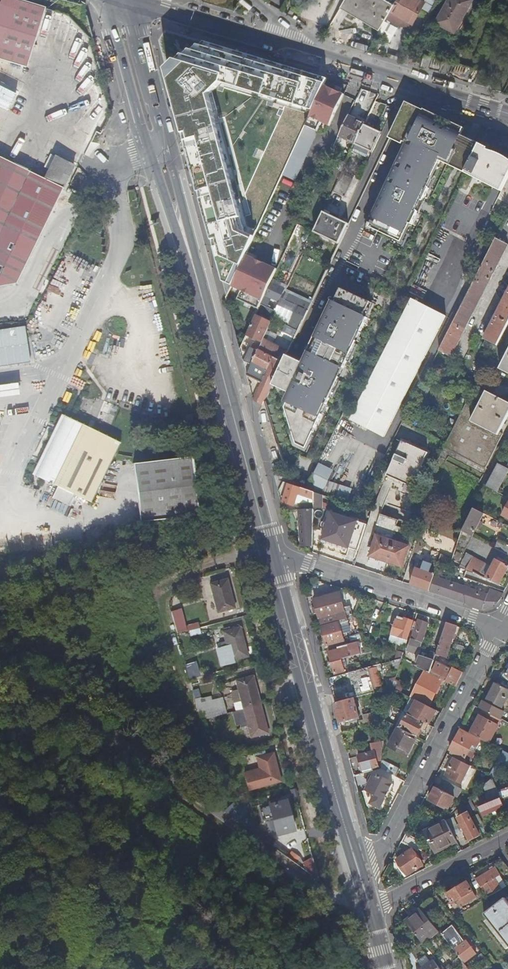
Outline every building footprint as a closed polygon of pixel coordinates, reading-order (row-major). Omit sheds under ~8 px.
[(16,0),(0,0),(0,61),(25,68),(38,26),(24,19),(30,8),(27,3),(16,0)] [(340,8),(379,31),(386,18),(391,11),(394,5),(386,0),(344,0),(340,8)] [(412,23),(425,2),(422,0),(400,0),(393,12),(412,23)] [(436,23),(455,33),(473,0),(449,0),(436,23)] [(43,8),(27,3),(30,8),(24,19),(38,26),(43,8)] [(330,26),(338,30),(346,13),(338,9),(330,26)] [(391,11),(386,18),(406,29),(410,28),(412,23),(393,12),(391,11)] [(324,85),(327,79),(199,40),(166,70),(226,297),(227,296),(232,285),(246,256),(254,237),(245,233),(208,95),(221,83),(312,110),(324,85)] [(312,110),(283,174),(297,180),(323,122),(330,125),(344,94),(324,85),(312,110)] [(401,158),(370,223),(384,230),(382,234),(396,240),(398,236),(402,238),(408,225),(410,226),(417,211),(415,210),(420,200),(422,201),(428,188),(426,187),(439,161),(454,169),(465,174),(479,144),(468,139),(461,135),(464,128),(449,121),(448,123),(439,118),(440,116),(424,108),(424,110),(405,103),(388,138),(406,146),(404,151),(406,152),(402,158),(401,158)] [(364,124),(365,123),(349,116),(339,137),(355,144),(357,139),(364,124)] [(374,129),(364,124),(357,139),(355,144),(372,152),(380,134),(373,131),(374,129)] [(507,178),(507,159),(507,158),(502,155),(496,152),(488,150),(488,149),(488,148),(479,144),(465,174),(501,192),(507,178)] [(69,173),(50,164),(43,178),(0,158),(0,286),(15,283),(69,173)] [(354,177),(342,171),(333,191),(344,196),(354,177)] [(339,243),(348,223),(323,211),(316,227),(314,232),(339,243)] [(439,351),(451,357),(464,332),(489,283),(507,245),(496,238),(481,268),(468,293),(448,333),(439,351)] [(246,256),(232,285),(243,290),(239,298),(259,308),(277,270),(246,256)] [(496,345),(507,322),(507,293),(485,339),(496,345)] [(293,444),(304,449),(319,414),(318,413),(322,404),(324,405),(337,377),(335,376),(339,367),(341,368),(353,340),(352,340),(356,330),(359,331),(365,317),(362,316),(368,302),(356,296),(355,300),(346,296),(327,297),(312,331),(318,333),(304,365),(285,356),(282,362),(272,384),(291,393),(285,407),(293,444)] [(440,313),(413,300),(411,299),(350,421),(351,421),(365,428),(378,435),(383,438),(445,316),(440,313)] [(258,310),(247,335),(262,342),(275,316),(268,313),(267,314),(258,310)] [(29,364),(23,328),(0,331),(0,368),(29,364)] [(259,350),(282,362),(285,356),(286,354),(262,342),(259,350)] [(262,382),(254,399),(254,400),(262,404),(272,384),(282,362),(259,350),(258,351),(250,347),(244,361),(252,364),(254,373),(257,374),(255,378),(262,382)] [(489,359),(486,365),(493,368),(495,363),(489,359)] [(254,373),(252,364),(247,374),(255,378),(257,374),(254,373)] [(444,449),(485,470),(503,435),(500,433),(507,418),(507,404),(487,393),(478,411),(466,405),(446,444),(444,449)] [(36,475),(91,502),(120,443),(65,416),(36,475)] [(140,522),(199,515),(193,457),(133,464),(140,522)] [(486,486),(496,492),(507,469),(497,463),(486,486)] [(326,470),(317,466),(316,467),(309,482),(318,487),(326,470)] [(331,473),(326,470),(318,487),(323,489),(331,473)] [(312,499),(313,499),(313,492),(305,489),(289,484),(282,502),(286,503),(289,504),(293,505),(293,504),(297,494),(312,499)] [(312,503),(312,499),(297,494),(293,504),(312,503)] [(473,509),(461,532),(471,537),(476,527),(479,522),(484,514),(473,509)] [(309,546),(312,546),(313,510),(299,510),(300,523),(308,523),(309,546)] [(338,545),(347,518),(331,513),(322,539),(338,545)] [(380,514),(374,530),(400,538),(402,533),(394,531),(397,523),(405,526),(407,522),(406,522),(385,515),(380,514)] [(366,525),(347,518),(338,545),(357,551),(366,525)] [(429,518),(426,526),(440,528),(443,522),(437,520),(436,521),(429,518)] [(302,546),(309,546),(308,523),(300,523),(302,546)] [(401,567),(408,547),(376,537),(371,554),(385,559),(384,562),(401,567)] [(452,561),(455,549),(442,542),(436,553),(440,555),(452,561)] [(507,557),(507,547),(498,542),(494,549),(507,557)] [(455,557),(460,560),(464,553),(458,550),(455,557)] [(460,565),(464,567),(480,576),(485,564),(466,554),(460,565)] [(499,586),(507,568),(507,566),(503,563),(497,560),(495,559),(491,567),(485,579),(499,586)] [(415,568),(409,585),(428,592),(434,575),(428,573),(431,565),(423,562),(421,571),(415,568)] [(480,576),(485,579),(491,567),(485,564),(480,576)] [(464,567),(463,570),(466,572),(463,578),(497,589),(499,586),(485,579),(480,576),(464,567)] [(429,591),(482,609),(487,595),(477,592),(434,578),(429,591)] [(217,612),(217,613),(234,609),(234,608),(233,608),(226,581),(226,579),(209,583),(210,585),(217,612)] [(482,609),(483,609),(498,603),(502,595),(489,590),(487,595),(482,609)] [(353,617),(354,617),(351,605),(344,607),(340,592),(315,599),(320,618),(322,626),(339,621),(343,620),(352,618),(353,617)] [(171,612),(177,635),(186,632),(180,609),(171,612)] [(391,634),(407,639),(413,621),(397,616),(391,634)] [(417,623),(414,622),(412,626),(415,627),(411,639),(410,638),(406,651),(414,654),(417,647),(419,647),(427,623),(418,620),(417,623)] [(339,621),(322,626),(321,626),(327,646),(344,641),(341,632),(339,621)] [(190,631),(200,628),(198,623),(189,625),(190,631)] [(452,640),(457,627),(446,623),(436,654),(435,655),(446,658),(452,640)] [(177,635),(178,641),(202,635),(200,628),(190,631),(186,632),(177,635)] [(218,650),(222,666),(232,663),(231,661),(247,657),(246,655),(239,629),(239,628),(222,632),(223,633),(227,647),(218,650)] [(357,642),(363,641),(360,629),(348,633),(351,644),(357,642)] [(407,639),(391,634),(389,642),(404,647),(407,639)] [(360,654),(357,642),(351,644),(337,648),(338,650),(329,652),(334,674),(344,672),(343,666),(341,659),(345,659),(360,654)] [(453,651),(464,656),(466,650),(455,646),(453,651)] [(434,660),(435,655),(436,654),(430,652),(427,658),(434,660)] [(437,662),(444,666),(446,658),(435,655),(434,660),(429,673),(437,678),(438,675),(431,671),(437,662)] [(426,672),(429,673),(434,660),(427,658),(419,656),(416,666),(426,672)] [(196,659),(184,662),(186,669),(198,666),(196,659)] [(440,679),(454,686),(462,672),(452,667),(451,670),(444,666),(437,662),(431,671),(438,675),(437,678),(440,679)] [(382,670),(381,665),(358,671),(352,672),(349,673),(351,678),(352,678),(358,697),(375,693),(373,688),(381,686),(378,672),(382,670)] [(507,688),(507,670),(505,675),(503,673),(495,684),(507,690),(507,688)] [(437,685),(440,679),(437,678),(429,673),(426,672),(412,698),(427,706),(434,693),(433,691),(436,685),(437,685)] [(236,682),(243,710),(248,726),(251,737),(250,737),(250,738),(267,734),(267,732),(266,732),(252,678),(252,676),(235,681),(235,682),(236,682)] [(393,688),(396,678),(385,681),(387,689),(393,688)] [(507,690),(495,684),(495,683),(485,702),(488,704),(498,709),(499,710),(503,703),(507,693),(507,690)] [(407,714),(428,725),(433,716),(432,715),(434,711),(436,712),(436,711),(434,710),(427,706),(412,698),(397,691),(389,704),(389,705),(407,714)] [(334,704),(339,723),(359,718),(354,698),(334,704)] [(196,707),(200,721),(202,720),(222,715),(218,701),(196,707)] [(484,712),(494,717),(498,709),(488,704),(484,712)] [(248,726),(243,710),(233,712),(236,726),(241,725),(241,728),(248,726)] [(475,737),(488,744),(500,720),(494,717),(484,712),(482,710),(470,734),(475,737)] [(361,723),(362,727),(385,721),(382,713),(365,717),(366,721),(361,723)] [(399,728),(417,737),(420,730),(425,732),(428,725),(407,714),(399,728)] [(222,715),(202,720),(204,726),(224,722),(222,715)] [(407,756),(417,737),(399,728),(398,728),(388,747),(407,756)] [(457,733),(473,742),(475,737),(470,734),(460,729),(457,733)] [(453,742),(468,750),(473,742),(457,733),(453,742)] [(362,771),(363,774),(373,771),(373,768),(378,767),(377,762),(381,761),(383,741),(371,745),(371,746),(370,746),(371,752),(371,753),(358,756),(362,771)] [(463,761),(468,750),(453,742),(448,750),(456,754),(455,756),(463,761)] [(506,766),(507,764),(507,754),(504,751),(498,763),(506,766)] [(272,753),(264,755),(256,757),(256,759),(257,759),(259,769),(244,773),(248,790),(280,782),(279,780),(272,754),(273,754),(272,753)] [(210,759),(212,766),(225,763),(223,755),(210,759)] [(460,783),(469,766),(454,758),(446,773),(448,774),(447,776),(460,783)] [(380,770),(381,761),(377,762),(378,767),(373,768),(373,771),(380,770)] [(380,770),(395,777),(399,770),(381,761),(380,770)] [(380,808),(393,784),(379,777),(377,780),(373,778),(367,790),(375,795),(370,804),(380,808)] [(492,778),(487,782),(493,798),(494,798),(495,801),(500,799),(497,791),(492,778)] [(453,797),(458,799),(462,791),(444,782),(440,790),(453,797)] [(453,797),(440,790),(435,787),(428,801),(444,809),(445,807),(448,808),(453,797)] [(501,800),(507,797),(507,787),(497,791),(500,799),(501,800)] [(234,798),(236,803),(246,800),(244,795),(234,798)] [(482,817),(504,808),(501,800),(500,799),(495,801),(494,798),(493,798),(491,799),(493,802),(479,808),(482,817)] [(276,833),(276,834),(293,830),(293,829),(292,829),(285,802),(285,801),(268,805),(268,806),(269,806),(276,833)] [(229,808),(239,820),(245,814),(235,803),(229,808)] [(479,836),(468,814),(458,819),(469,841),(479,836)] [(446,822),(446,823),(453,836),(460,832),(453,818),(446,822)] [(435,853),(457,842),(453,836),(446,823),(438,827),(440,831),(427,837),(435,853)] [(405,834),(400,843),(419,853),(424,844),(423,843),(405,834)] [(422,865),(411,850),(396,860),(407,876),(422,865)] [(495,869),(476,881),(480,888),(499,876),(495,869)] [(466,899),(467,902),(476,897),(467,882),(459,887),(457,884),(453,887),(455,890),(446,894),(451,904),(458,900),(460,902),(466,899)] [(499,939),(507,932),(507,903),(504,898),(483,914),(487,920),(485,922),(499,939)] [(436,930),(421,911),(405,923),(421,943),(436,930)] [(451,925),(440,934),(458,957),(464,963),(476,954),(466,941),(465,942),(451,925)] [(499,939),(506,949),(507,948),(507,932),(499,939)] [(472,968),(485,958),(481,954),(469,964),(472,968)] [(417,961),(422,968),(430,962),(425,956),(417,961)] [(433,960),(430,962),(422,968),(420,968),(439,968),(433,960)]
